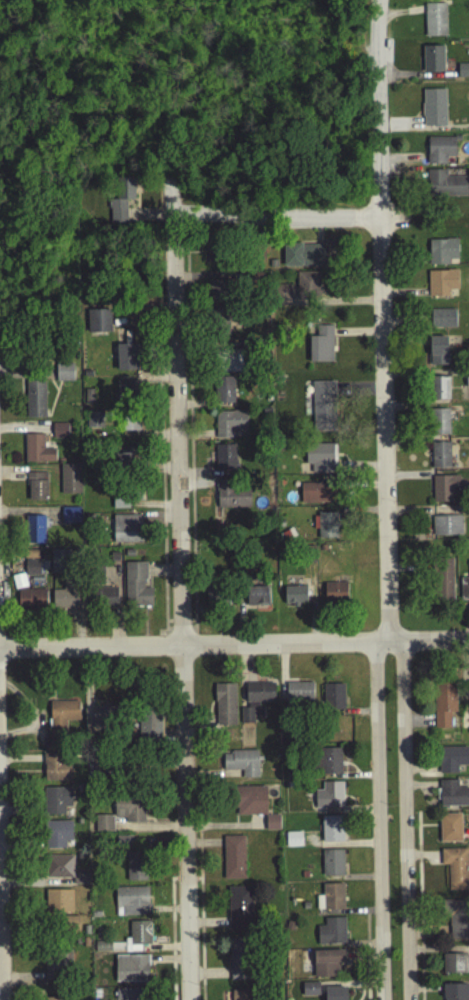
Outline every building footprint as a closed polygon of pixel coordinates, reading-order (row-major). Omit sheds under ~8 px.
[(445,40),(445,7),(424,7),(425,40),(445,40)] [(422,76),(443,76),(443,49),(422,50),(422,76)] [(457,68),(457,81),(468,81),(468,67),(457,68)] [(445,130),(444,93),(422,93),(422,130),(445,130)] [(454,168),(455,141),(427,140),(426,167),(454,168)] [(468,199),(468,180),(448,180),(448,173),(427,173),(427,200),(468,199)] [(108,228),(125,229),(126,204),(134,204),(135,181),(125,180),(125,203),(109,203),(108,228)] [(428,243),(429,268),(449,268),(448,263),(457,263),(457,243),(428,243)] [(203,249),(227,247),(228,267),(204,268),(203,249)] [(283,270),(327,269),(326,248),(283,248),(283,270)] [(295,301),(319,302),(320,275),(296,274),(295,301)] [(427,274),(428,300),(450,300),(450,294),(458,293),(457,274),(427,274)] [(208,284),(208,306),(229,305),(229,284),(208,284)] [(87,336),(110,336),(109,313),(86,313),(87,336)] [(430,313),(430,331),(455,331),(455,313),(430,313)] [(209,314),(227,314),(227,337),(209,337),(209,314)] [(308,365),(332,365),(332,329),(316,329),(316,340),(308,340),(308,365)] [(429,369),(447,369),(446,340),(428,340),(429,369)] [(239,357),(240,344),(219,343),(218,375),(245,376),(245,357),(239,357)] [(136,373),(136,347),(116,348),(116,374),(136,373)] [(72,367),(55,368),(55,385),(73,384),(72,367)] [(449,381),(431,380),(430,403),(448,404),(449,381)] [(116,406),(136,405),(136,381),(116,382),(116,406)] [(234,383),(214,382),(213,406),(234,407),(234,383)] [(26,421),(45,421),(44,384),(25,385),(26,421)] [(312,385),(313,435),(335,434),(334,385),(312,385)] [(449,438),(448,412),(429,413),(429,439),(449,438)] [(215,414),(214,441),(245,441),(246,415),(215,414)] [(101,432),(102,416),(86,415),(85,431),(101,432)] [(141,434),(140,418),(123,418),(123,435),(141,434)] [(67,427),(51,427),(51,442),(67,442),(67,427)] [(24,466),(55,465),(54,452),(44,452),(43,437),(23,438),(24,466)] [(449,446),(431,446),(431,472),(450,472),(449,446)] [(334,447),(303,448),(304,477),(335,476),(334,447)] [(214,449),(215,474),(235,473),(234,448),(214,449)] [(133,454),(115,454),(114,472),(133,472),(133,454)] [(80,497),(80,468),(59,468),(60,498),(80,497)] [(46,504),(46,476),(27,476),(27,504),(46,504)] [(431,480),(432,506),(458,505),(458,479),(431,480)] [(216,512),(250,511),(249,493),(233,493),(233,482),(215,483),(216,512)] [(328,506),(328,486),(300,487),(300,507),(328,506)] [(112,492),(112,512),(129,512),(128,492),(112,492)] [(60,511),(61,526),(79,526),(78,511),(60,511)] [(337,517),(315,516),(314,532),(317,532),(317,541),(336,542),(337,517)] [(112,519),(112,546),(141,546),(140,518),(112,519)] [(25,519),(24,548),(44,548),(44,520),(25,519)] [(431,520),(432,539),(461,539),(461,519),(431,520)] [(50,579),(69,579),(70,554),(50,553),(50,579)] [(38,580),(39,555),(25,554),(25,579),(38,580)] [(451,562),(431,563),(432,604),(453,603),(451,562)] [(124,566),(125,610),(151,610),(151,591),(145,591),(144,565),(124,566)] [(459,582),(460,604),(468,604),(468,581),(459,582)] [(52,593),(51,612),(75,612),(75,586),(63,585),(63,594),(52,593)] [(324,586),(324,607),(346,606),(346,586),(324,586)] [(207,590),(225,589),(226,610),(208,611),(207,590)] [(283,590),(284,608),(307,607),(307,589),(283,590)] [(246,610),(268,609),(268,590),(246,591),(246,610)] [(95,615),(95,591),(116,591),(117,615),(95,615)] [(17,593),(17,613),(46,612),(45,593),(17,593)] [(239,687),(240,725),(261,725),(260,706),(274,705),(274,686),(239,687)] [(313,708),(312,686),(285,686),(286,708),(313,708)] [(235,729),(234,687),(214,688),(215,729),(235,729)] [(323,687),(323,713),(344,714),(344,688),(323,687)] [(434,732),(451,732),(451,716),(455,716),(455,688),(434,688),(434,732)] [(49,705),(50,752),(65,752),(64,724),(79,724),(78,704),(49,705)] [(116,710),(92,711),(93,733),(117,733),(116,710)] [(137,717),(138,745),(160,744),(159,716),(137,717)] [(467,769),(467,751),(438,751),(438,777),(457,777),(457,769),(467,769)] [(341,777),(340,752),(313,753),(314,773),(321,773),(321,778),(341,777)] [(223,755),(223,774),(242,774),(242,781),(257,781),(257,755),(223,755)] [(43,757),(44,785),(69,785),(68,756),(43,757)] [(457,784),(438,784),(438,810),(468,810),(468,791),(457,791),(457,784)] [(342,785),(322,785),(322,794),(314,794),(315,812),(343,811),(342,785)] [(265,818),(265,790),(234,790),(235,819),(265,818)] [(44,818),(64,818),(64,810),(70,810),(70,791),(43,791),(44,818)] [(113,821),(125,821),(124,826),(143,827),(144,800),(114,799),(113,821)] [(461,845),(460,817),(438,817),(439,846),(461,845)] [(113,835),(112,819),(94,819),(95,836),(113,835)] [(278,835),(278,819),(265,819),(265,835),(278,835)] [(343,845),(342,819),(321,820),(321,846),(343,845)] [(46,852),(65,852),(65,842),(71,842),(71,824),(45,825),(46,852)] [(300,835),(285,836),(286,851),(300,850),(300,835)] [(244,882),(244,840),(222,840),(223,882),(244,882)] [(448,894),(467,894),(466,852),(440,853),(440,868),(447,868),(448,894)] [(342,853),(321,854),(322,880),(343,879),(342,853)] [(125,884),(145,884),(146,856),(126,856),(125,884)] [(72,881),(72,859),(47,859),(47,882),(72,881)] [(72,888),(88,888),(89,878),(73,877),(72,888)] [(343,887),(321,888),(322,899),(315,900),(316,914),(343,913),(343,887)] [(227,890),(228,933),(251,933),(250,890),(227,890)] [(115,891),(115,920),(149,919),(149,891),(115,891)] [(72,894),(45,893),(45,916),(71,917),(72,894)] [(446,904),(448,944),(468,943),(468,903),(446,904)] [(78,920),(59,920),(60,934),(79,934),(78,920)] [(344,921),(323,922),(324,929),(316,929),(317,948),(344,947),(344,921)] [(94,955),(140,955),(140,949),(150,948),(150,925),(129,925),(129,945),(94,945),(94,955)] [(229,984),(250,983),(249,942),(228,942),(229,984)] [(56,975),(70,976),(71,954),(45,953),(43,984),(56,984),(56,975)] [(313,980),(338,980),(338,967),(343,967),(343,954),(313,954),(313,980)] [(148,959),(115,959),(114,985),(147,985),(148,959)] [(442,959),(442,977),(468,977),(468,959),(442,959)] [(302,999),(319,999),(318,986),(301,987),(302,999)] [(467,988),(443,987),(443,999),(467,999),(467,988)] [(346,991),(324,991),(324,999),(346,999),(346,991)] [(146,992),(115,993),(115,999),(146,999),(146,992)]
